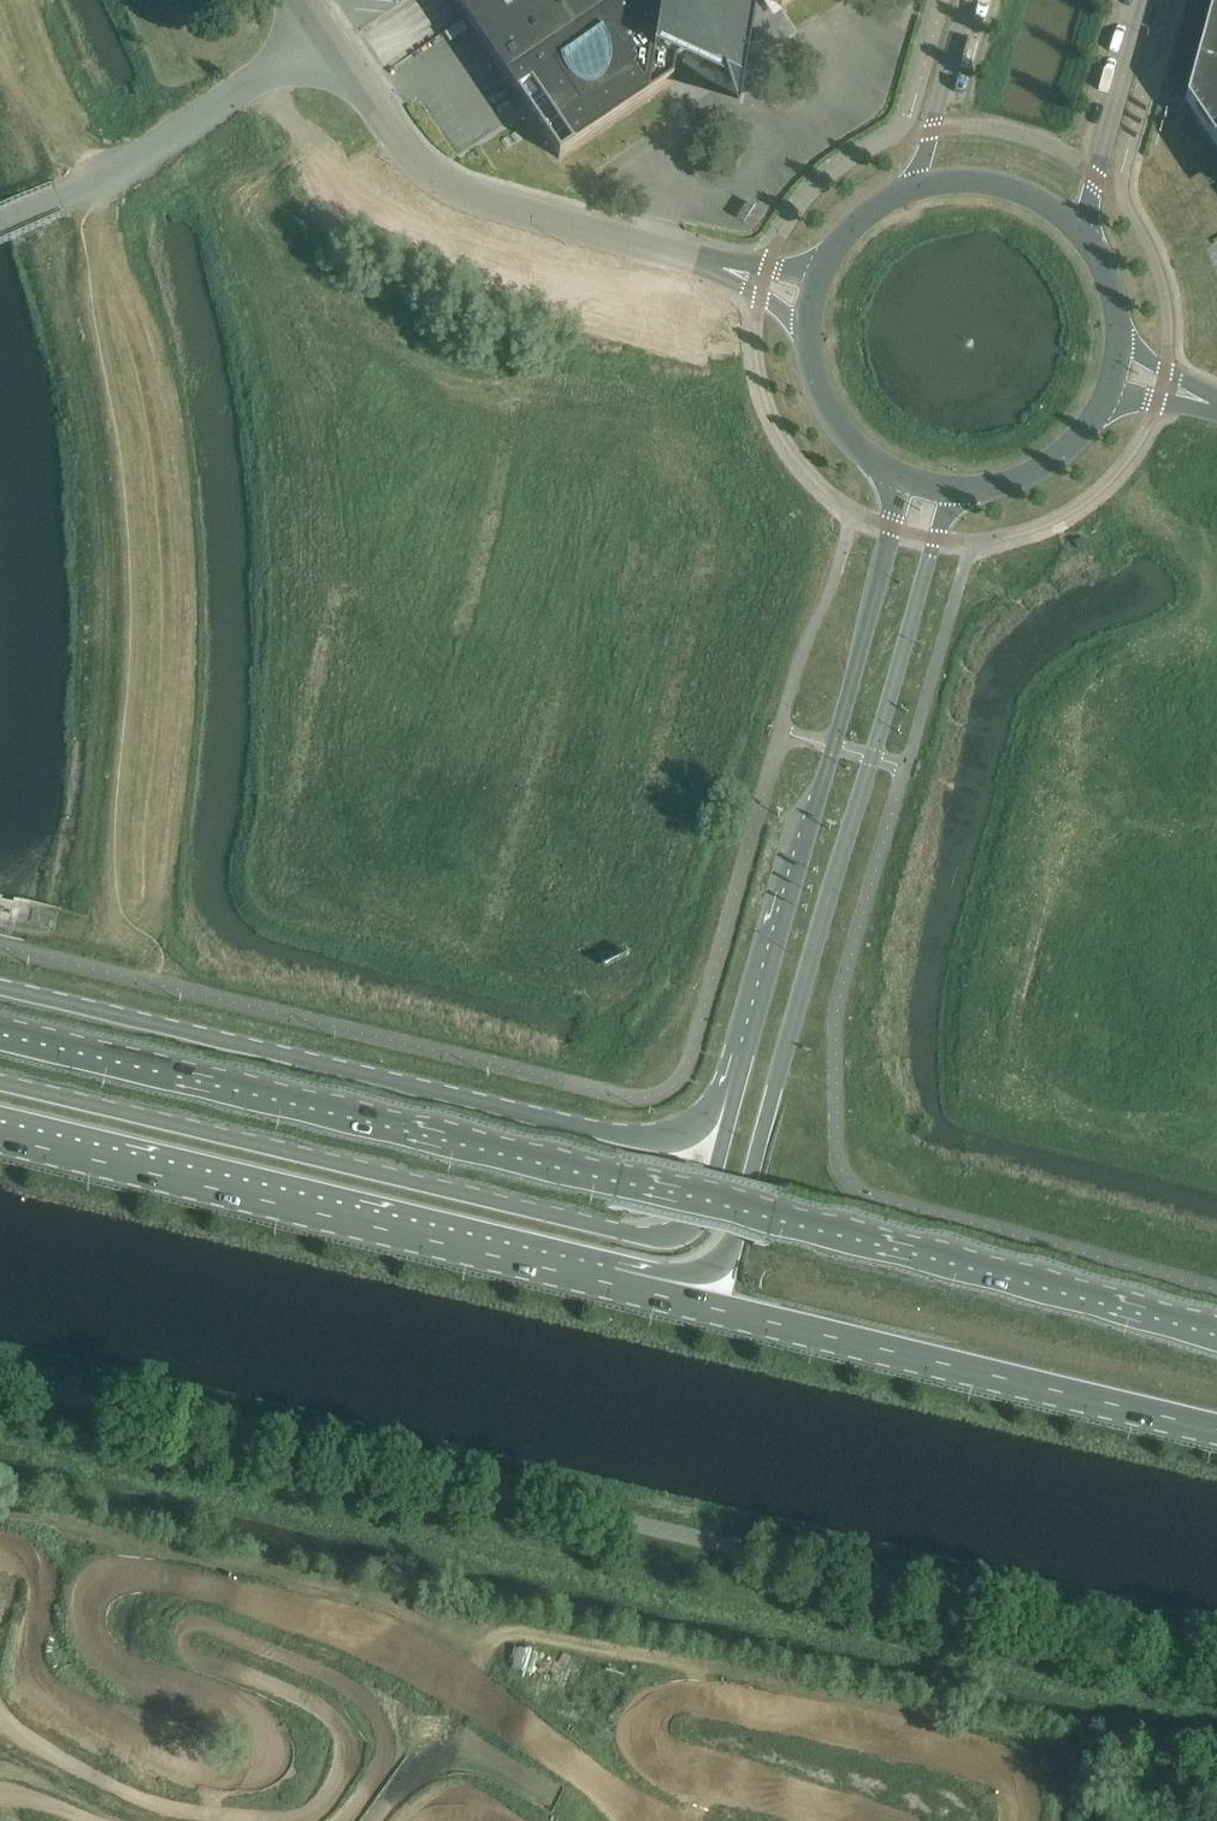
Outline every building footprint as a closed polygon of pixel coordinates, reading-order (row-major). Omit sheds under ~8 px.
[(464,17),(466,19),(560,158),(673,82),(676,61),(681,64),(692,70),(692,71),(692,72),(692,73),(692,74),(693,74),(693,75),(694,76),(695,76),(695,77),(696,77),(697,77),(698,77),(699,77),(700,77),(700,76),(701,76),(702,75),(702,74),(724,85),(737,130),(741,95),(746,67),(756,1),(749,0),(453,0),(464,17)] [(781,8),(794,0),(775,0),(781,8)] [(1185,100),(1196,116),(1216,148),(1216,0),(1212,0),(1187,92),(1185,100)]
